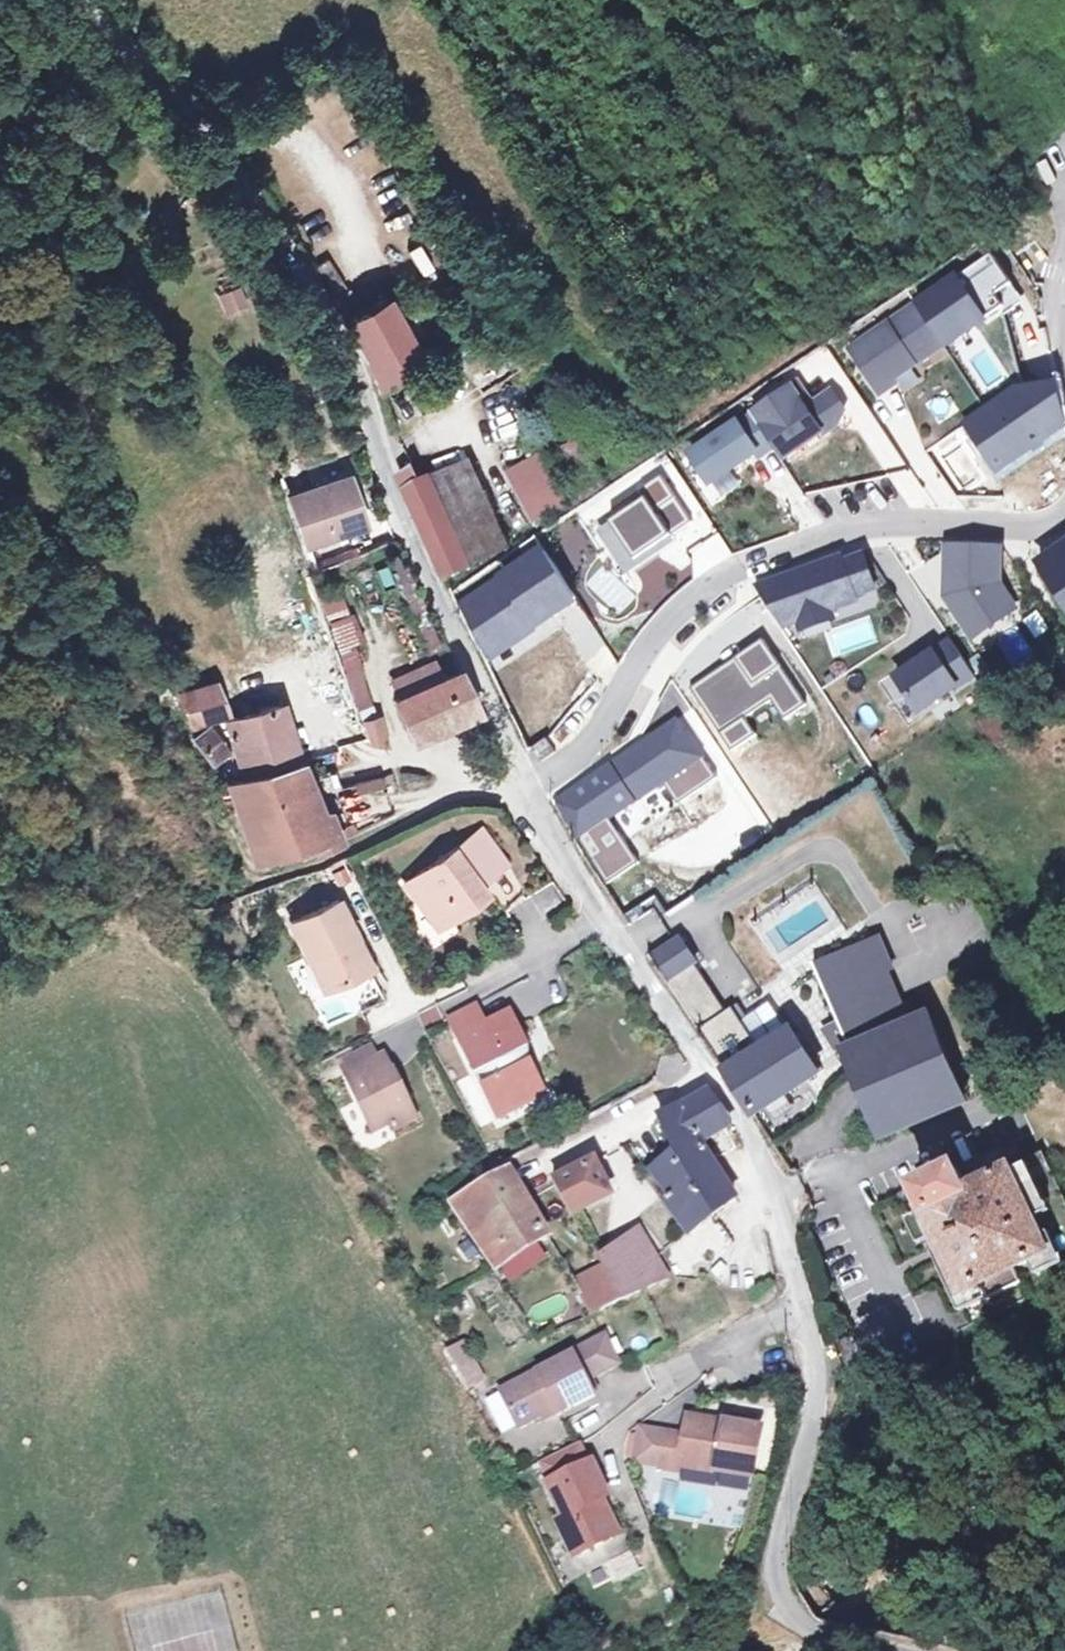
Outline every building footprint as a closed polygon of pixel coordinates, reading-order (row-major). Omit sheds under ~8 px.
[(994,255),(918,305),(944,344),(1005,306),(997,295),(1013,284),(994,255)] [(213,292),(223,313),(246,302),(237,282),(213,292)] [(1013,284),(997,295),(1005,306),(1020,296),(1013,284)] [(352,289),(334,298),(342,314),(360,303),(352,289)] [(385,298),(345,321),(362,354),(376,386),(421,360),(412,344),(396,316),(385,298)] [(918,305),(852,349),(880,393),(903,378),(900,373),(944,344),(918,305)] [(410,308),(396,316),(412,344),(426,335),(410,308)] [(752,414),(753,415),(773,446),(782,459),(821,433),(822,434),(838,424),(845,410),(833,393),(813,405),(798,384),(752,414)] [(967,424),(997,471),(1064,426),(1064,417),(1058,384),(1020,389),(988,410),(967,424)] [(738,423),(692,454),(710,483),(757,452),(760,455),(773,446),(753,415),(739,424),(738,423)] [(530,463),(509,473),(534,523),(570,503),(559,481),(560,480),(546,453),(530,462),(530,463)] [(414,473),(400,480),(400,482),(443,578),(445,582),(509,551),(473,467),(433,485),(431,482),(420,486),(414,473)] [(641,498),(593,529),(623,573),(671,541),(667,535),(690,519),(660,475),(636,491),(641,498)] [(357,482),(297,505),(313,553),(375,528),(357,482)] [(1034,557),(1064,603),(1064,537),(1034,557)] [(540,545),(458,601),(488,660),(577,601),(540,545)] [(999,547),(948,546),(945,597),(972,638),(1014,608),(998,584),(999,547)] [(841,557),(755,587),(760,596),(780,627),(797,621),(830,609),(856,600),(855,595),(875,588),(863,555),(843,562),(841,557)] [(356,709),(375,702),(337,591),(318,597),(356,709)] [(830,609),(797,621),(800,630),(833,619),(830,609)] [(427,616),(414,622),(423,646),(437,641),(427,616)] [(763,639),(689,687),(730,748),(753,733),(742,717),(770,699),(782,717),(804,703),(763,639)] [(974,675),(953,641),(897,677),(919,711),(974,675)] [(451,668),(412,685),(419,702),(412,705),(425,738),(492,709),(476,677),(459,684),(451,668)] [(227,681),(194,691),(207,728),(199,730),(224,762),(236,757),(223,731),(221,725),(236,721),(227,681)] [(644,734),(548,798),(605,884),(637,862),(608,819),(666,780),(678,798),(712,775),(701,758),(705,755),(676,712),(644,734)] [(991,712),(975,721),(990,747),(1006,738),(991,712)] [(292,713),(240,728),(257,783),(310,768),(292,713)] [(361,716),(367,742),(378,740),(372,713),(361,716)] [(382,740),(372,742),(376,756),(386,753),(382,740)] [(317,785),(310,768),(257,783),(242,787),(270,862),(324,844),(326,850),(333,848),(343,843),(337,831),(332,833),(324,808),(354,797),(346,777),(317,785)] [(479,828),(465,838),(490,874),(504,864),(479,828)] [(465,838),(402,882),(435,929),(484,894),(477,883),(490,874),(465,838)] [(335,901),(287,925),(319,994),(361,974),(345,941),(353,937),(335,901)] [(370,970),(353,937),(345,941),(361,974),(370,970)] [(880,938),(814,965),(828,997),(891,972),(893,971),(880,938)] [(671,945),(650,957),(666,983),(687,971),(671,945)] [(718,1016),(687,971),(666,983),(698,1031),(718,1016)] [(911,1022),(891,972),(828,997),(848,1048),(911,1022)] [(756,1040),(782,1018),(766,999),(740,1021),(756,1040)] [(474,1005),(447,1019),(497,1121),(522,1109),(516,1095),(539,1084),(529,1063),(521,1067),(517,1057),(527,1051),(516,1027),(490,1039),(483,1025),(474,1005)] [(509,1014),(483,1025),(490,1039),(516,1027),(509,1014)] [(911,1022),(848,1048),(845,1049),(882,1139),(965,1104),(928,1014),(911,1022)] [(718,1016),(698,1031),(755,1117),(819,1075),(792,1030),(746,1058),(718,1016)] [(367,1047),(335,1064),(341,1077),(374,1061),(367,1047)] [(374,1061),(341,1077),(370,1134),(387,1126),(389,1131),(415,1119),(391,1070),(387,1072),(380,1058),(374,1061)] [(688,1077),(635,1104),(642,1117),(695,1090),(688,1077)] [(522,1109),(546,1097),(539,1084),(516,1095),(522,1109)] [(660,1120),(677,1154),(699,1139),(704,1147),(730,1127),(707,1093),(660,1120)] [(677,1154),(651,1174),(667,1196),(661,1200),(689,1236),(738,1199),(704,1147),(699,1139),(677,1154)] [(591,1162),(552,1184),(573,1216),(611,1193),(591,1162)] [(489,1170),(492,1176),(448,1200),(492,1264),(544,1238),(503,1163),(489,1170)] [(956,1169),(920,1185),(929,1206),(924,1208),(964,1294),(1051,1252),(1011,1168),(966,1189),(956,1169)] [(643,1236),(599,1259),(605,1270),(576,1286),(592,1316),(669,1278),(643,1236)] [(610,1338),(500,1392),(519,1430),(542,1418),(558,1410),(561,1416),(597,1397),(589,1380),(622,1364),(610,1338)] [(462,1343),(446,1351),(467,1389),(482,1381),(462,1343)] [(558,1410),(542,1418),(546,1424),(561,1416),(558,1410)] [(684,1434),(667,1431),(661,1465),(661,1468),(681,1471),(683,1464),(724,1473),(725,1468),(739,1471),(738,1475),(756,1478),(765,1430),(688,1416),(684,1434)] [(661,1465),(667,1431),(642,1427),(636,1461),(661,1465)] [(582,1443),(541,1463),(551,1482),(549,1484),(565,1517),(559,1520),(569,1537),(575,1534),(586,1555),(622,1537),(603,1501),(611,1498),(593,1462),(592,1463),(582,1443)] [(575,1534),(569,1537),(579,1558),(586,1555),(575,1534)]
